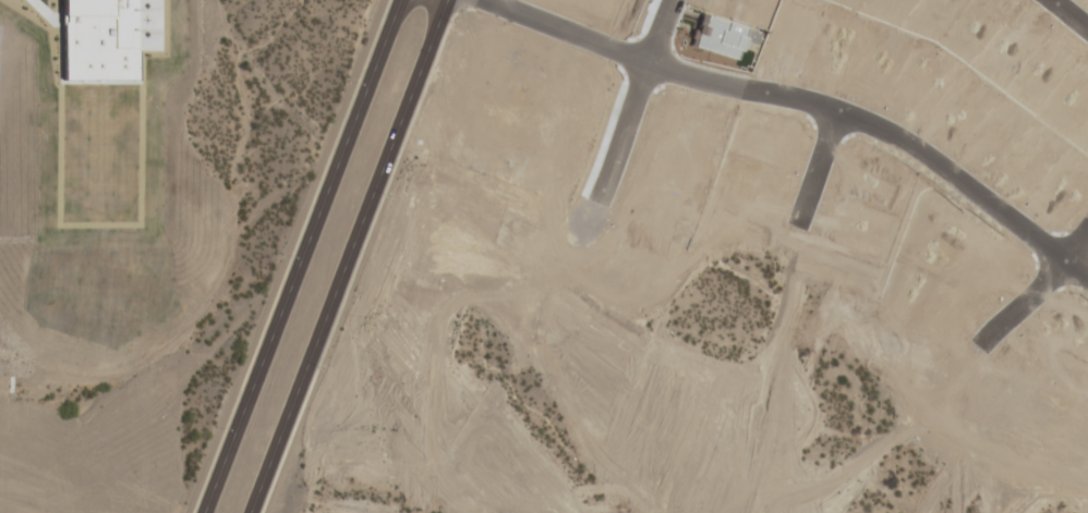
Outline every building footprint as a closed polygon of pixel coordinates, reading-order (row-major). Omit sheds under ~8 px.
[(57,83),(132,82),(132,0),(57,0),(57,83)]
